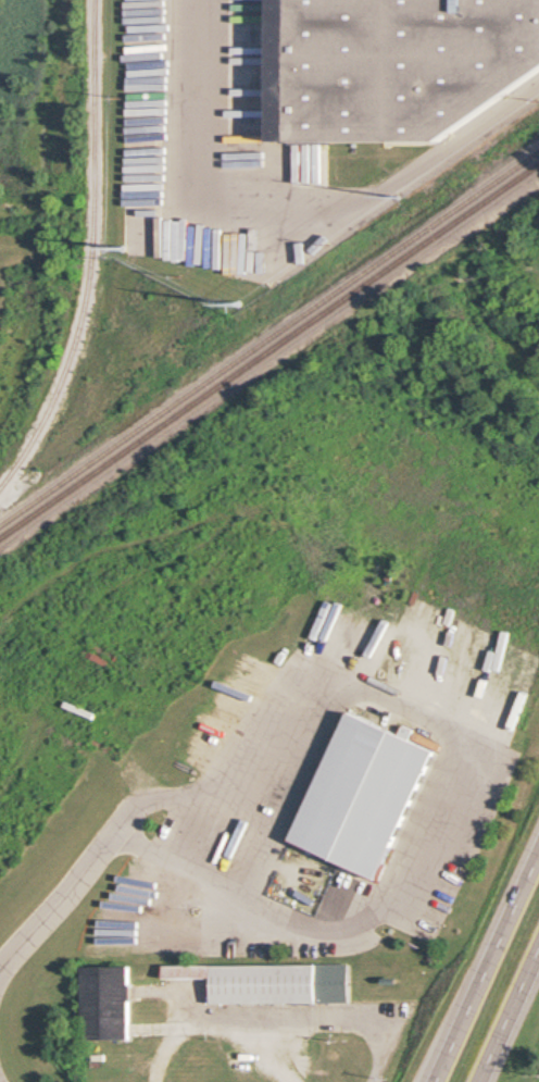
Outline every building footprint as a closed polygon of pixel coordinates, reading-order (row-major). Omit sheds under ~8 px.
[(267,114),(267,0),(538,0),(538,46),(439,114),(267,114)] [(341,708),(438,751),(378,884),(281,841),(341,708)] [(351,1002),(350,964),(163,966),(163,978),(211,977),(212,1004),(351,1002)] [(83,967),(83,1040),(131,1039),(130,967),(83,967)]
